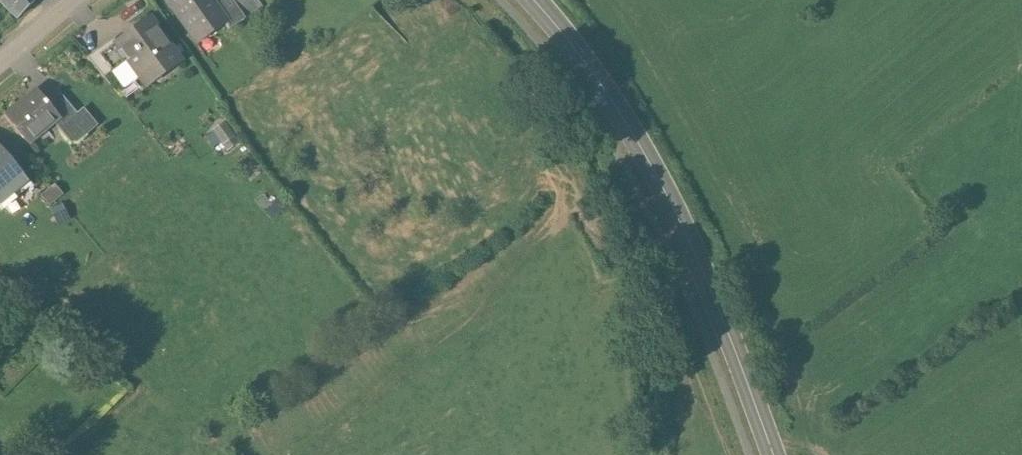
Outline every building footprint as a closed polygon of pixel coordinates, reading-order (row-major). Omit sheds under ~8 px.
[(43,0),(0,0),(0,4),(22,28),(47,5),(43,0)] [(163,0),(200,47),(228,24),(216,8),(209,0),(163,0)] [(216,8),(228,24),(234,30),(247,20),(246,18),(232,0),(226,0),(216,8)] [(246,18),(260,6),(256,0),(232,0),(246,18)] [(184,60),(152,19),(119,44),(114,37),(87,58),(104,80),(128,62),(148,87),(184,60)] [(32,89),(0,117),(0,118),(25,147),(49,127),(58,119),(47,107),(32,89)] [(60,96),(47,107),(58,119),(49,127),(70,151),(99,127),(85,110),(77,116),(60,96)] [(227,120),(206,135),(222,158),(243,143),(227,120)] [(6,203),(8,206),(32,186),(0,147),(0,197),(6,203)]
